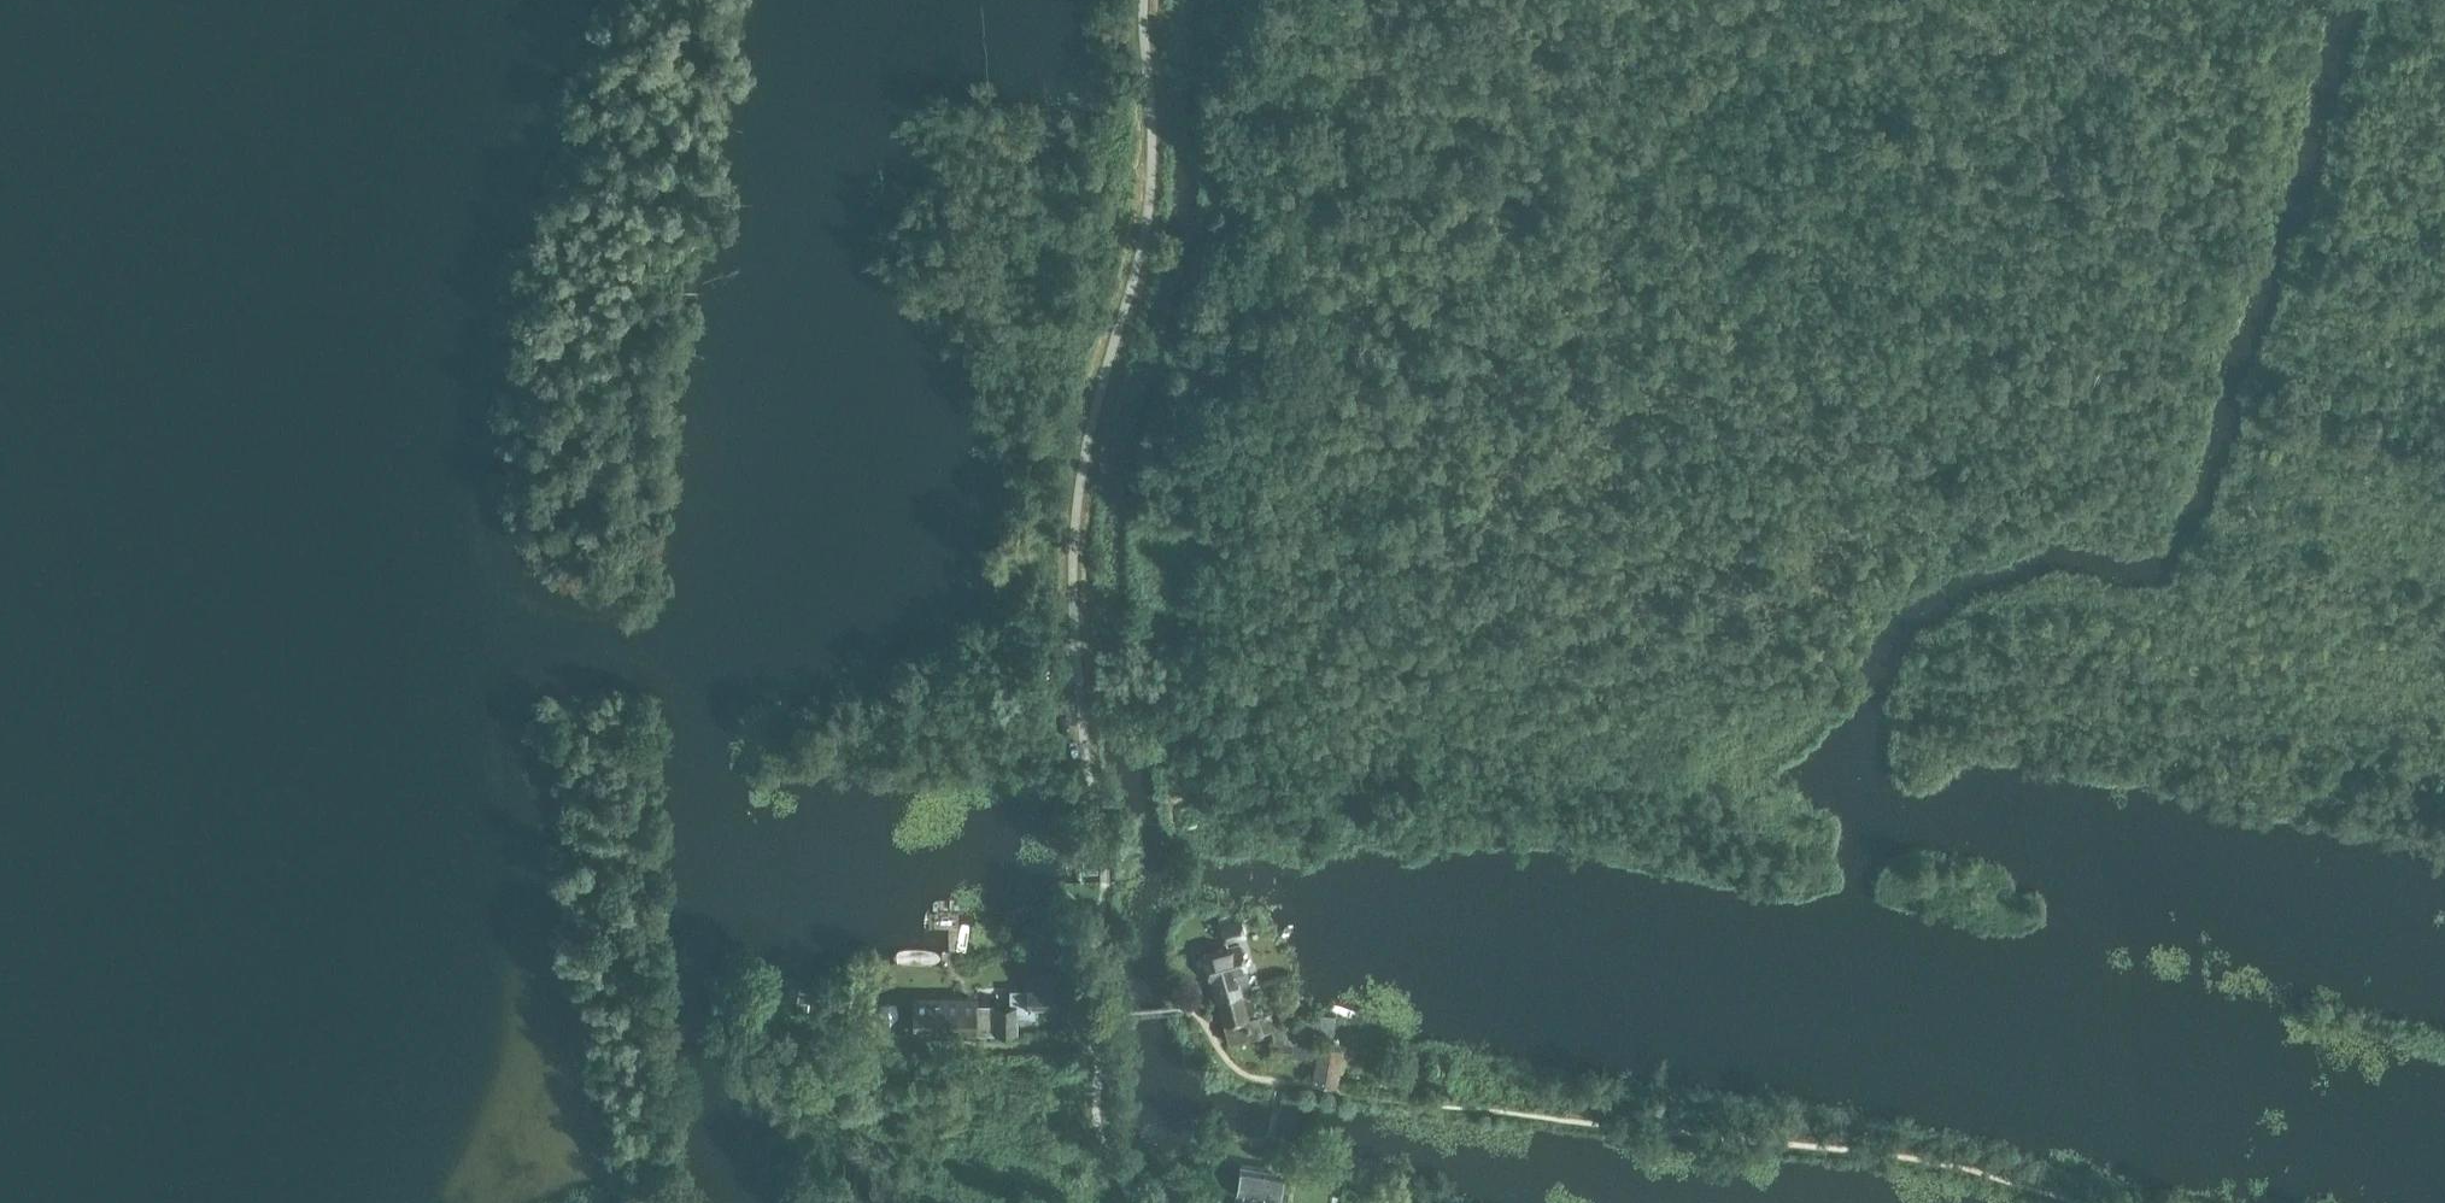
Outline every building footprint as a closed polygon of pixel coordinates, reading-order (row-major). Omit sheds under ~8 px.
[(1093,855),(1085,856),(1085,867),(1097,867),(1096,857),(1096,855),(1093,855)] [(1241,920),(1222,925),(1225,938),(1244,933),(1241,920)] [(1217,998),(1251,988),(1239,944),(1205,953),(1217,998)] [(1057,1006),(1057,976),(1028,976),(1028,988),(1011,988),(1011,1003),(978,1003),(978,999),(915,998),(915,1032),(1017,1032),(1017,1016),(1036,1016),(1036,1006),(1057,1006)] [(1257,1008),(1251,988),(1217,998),(1229,1042),(1264,1032),(1263,1030),(1272,1027),(1276,1039),(1271,1041),(1271,1054),(1291,1054),(1291,1043),(1293,1040),(1296,1041),(1295,1025),(1279,1026),(1277,1019),(1272,1020),(1269,1010),(1264,1011),(1262,1006),(1257,1008)] [(1319,1031),(1321,1019),(1305,1017),(1303,1029),(1319,1031)] [(1291,1043),(1291,1054),(1291,1055),(1317,1059),(1314,1081),(1337,1084),(1342,1047),(1296,1041),(1293,1040),(1291,1043)] [(1283,1170),(1242,1163),(1240,1174),(1223,1171),(1217,1202),(1266,1202),(1268,1194),(1287,1197),(1288,1188),(1280,1186),(1283,1170)]
